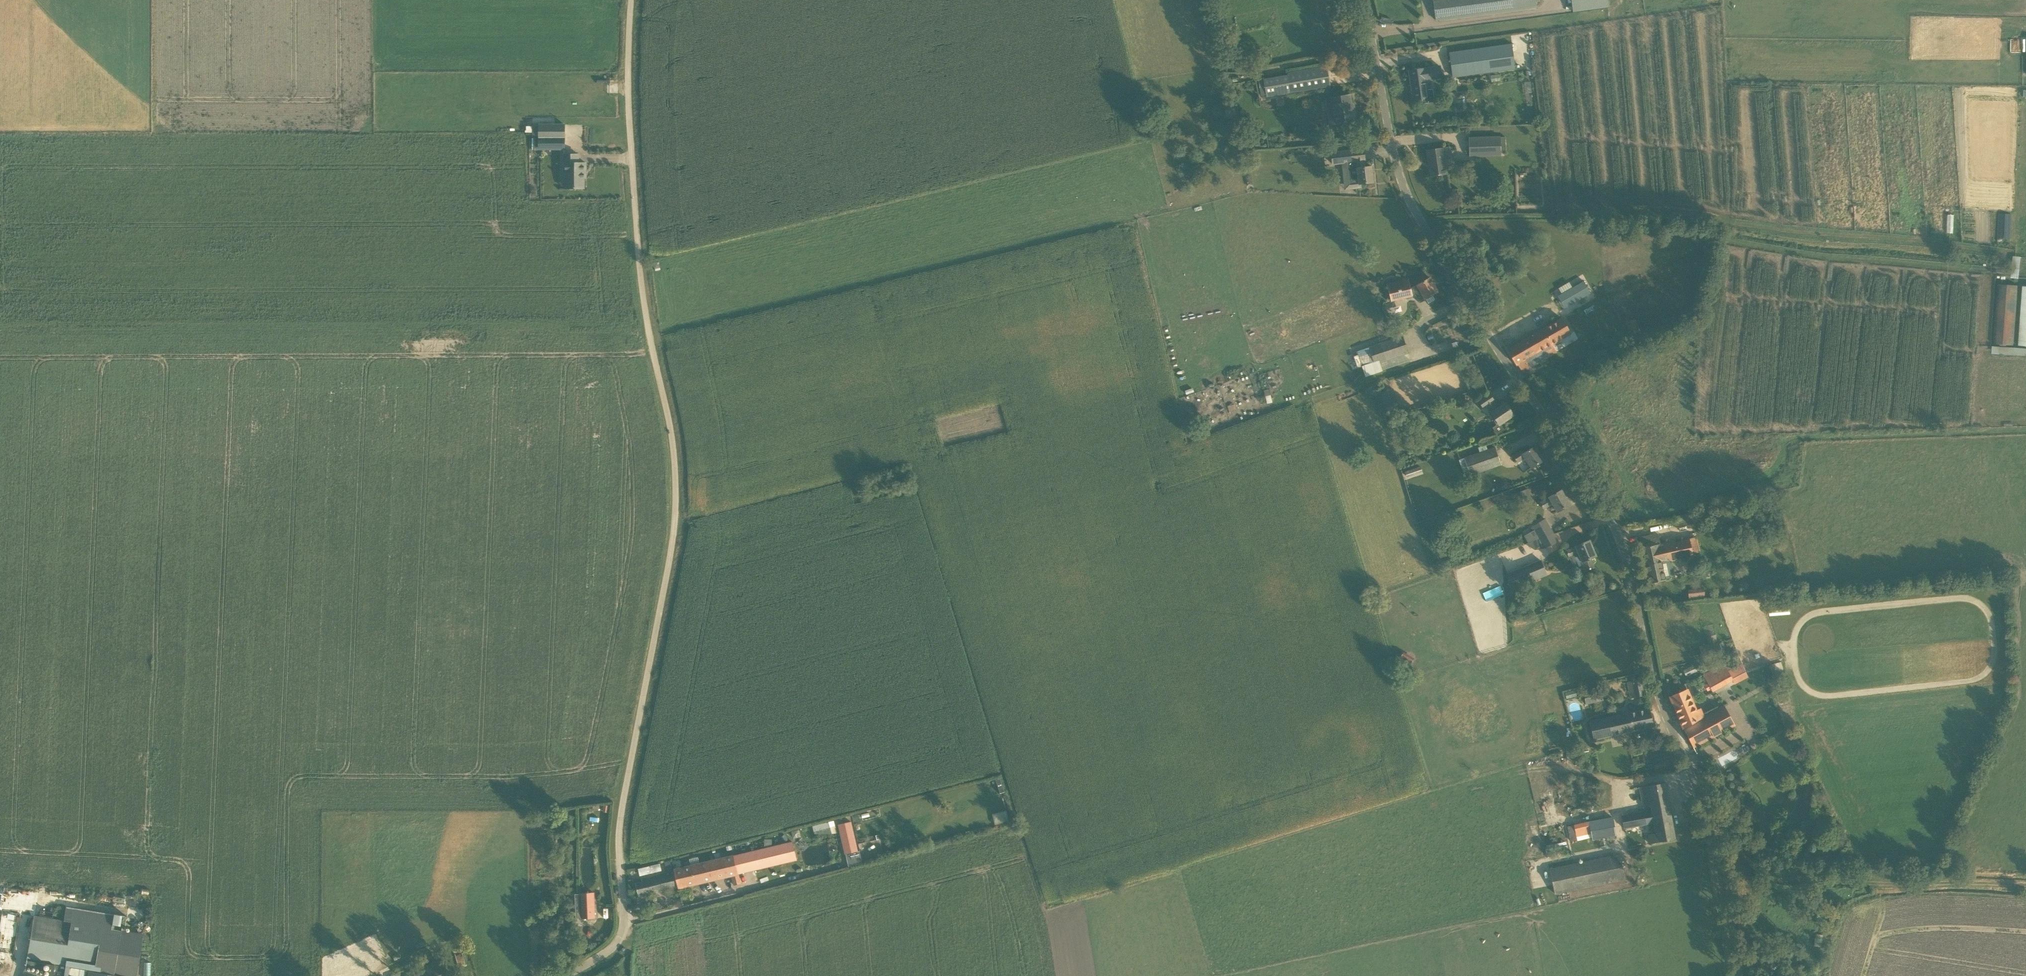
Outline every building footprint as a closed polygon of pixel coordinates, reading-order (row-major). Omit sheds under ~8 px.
[(1536,0),(1433,0),(1435,20),(1537,6),(1536,0)] [(1573,12),(1608,7),(1608,0),(1572,0),(1573,12)] [(1453,77),(1515,69),(1512,44),(1449,52),(1453,77)] [(1327,66),(1287,73),(1291,92),(1330,86),(1327,66)] [(1413,99),(1422,98),(1423,103),(1434,101),(1432,89),(1427,90),(1426,79),(1442,77),(1440,66),(1424,68),(1409,70),(1413,99)] [(1272,77),(1263,78),(1263,79),(1266,94),(1266,97),(1275,95),(1272,77)] [(1350,95),(1331,98),(1325,99),(1330,124),(1356,120),(1354,109),(1352,110),(1350,95)] [(539,150),(565,150),(565,136),(565,126),(539,126),(539,136),(539,150)] [(1469,156),(1501,155),(1500,137),(1468,138),(1469,156)] [(1427,150),(1430,176),(1447,174),(1445,160),(1452,159),(1450,147),(1427,150)] [(1346,163),(1349,185),(1350,189),(1361,188),(1361,183),(1373,182),(1372,166),(1365,167),(1364,161),(1365,161),(1363,149),(1345,151),(1346,163)] [(567,188),(584,188),(584,172),(586,172),(586,163),(578,163),(578,154),(564,154),(564,172),(567,172),(567,188)] [(2013,256),(2012,262),(2010,278),(2018,279),(2021,257),(2013,256)] [(1432,295),(1438,291),(1430,277),(1417,285),(1417,286),(1411,289),(1408,279),(1387,284),(1391,301),(1413,296),(1412,295),(1414,294),(1420,303),(1426,299),(1428,303),(1435,299),(1432,295)] [(1572,287),(1562,293),(1559,295),(1566,307),(1591,293),(1583,281),(1572,287)] [(1997,284),(1993,344),(2013,345),(2018,286),(1997,284)] [(1521,341),(1535,364),(1556,352),(1552,344),(1570,333),(1561,318),(1521,341)] [(1380,344),(1369,347),(1374,363),(1380,361),(1380,362),(1408,352),(1403,336),(1380,344)] [(1431,353),(1452,349),(1450,341),(1430,345),(1431,353)] [(1522,371),(1535,364),(1521,341),(1514,345),(1515,348),(1510,351),(1509,348),(1507,350),(1516,365),(1518,364),(1522,371)] [(1615,341),(1604,347),(1608,356),(1619,350),(1615,341)] [(1380,361),(1374,363),(1362,367),(1364,372),(1365,376),(1367,376),(1383,371),(1383,369),(1380,362),(1380,361)] [(1397,406),(1390,388),(1374,394),(1381,413),(1397,406)] [(1489,393),(1488,394),(1478,401),(1483,408),(1487,406),(1491,412),(1491,413),(1499,425),(1514,415),(1506,403),(1498,408),(1490,398),(1492,397),(1489,393)] [(1478,447),(1480,452),(1464,458),(1470,475),(1501,464),(1495,447),(1488,450),(1486,444),(1478,447)] [(1531,468),(1544,459),(1535,445),(1523,453),(1521,451),(1513,456),(1517,462),(1525,457),(1531,468)] [(1407,477),(1422,472),(1420,466),(1405,471),(1407,477)] [(1532,500),(1529,488),(1513,493),(1517,505),(1532,500)] [(1557,511),(1570,504),(1562,489),(1549,497),(1540,502),(1544,508),(1552,503),(1557,511)] [(1698,514),(1682,517),(1684,525),(1699,521),(1698,514)] [(1540,539),(1553,534),(1545,519),(1530,527),(1532,531),(1524,535),(1528,543),(1540,539)] [(1773,520),(1763,522),(1765,533),(1775,531),(1773,520)] [(1697,536),(1689,538),(1660,543),(1658,533),(1640,537),(1650,583),(1665,580),(1665,578),(1674,576),(1671,560),(1693,555),(1693,553),(1700,551),(1697,536)] [(1540,539),(1545,548),(1557,541),(1553,534),(1540,539)] [(1578,553),(1582,561),(1586,570),(1594,567),(1590,558),(1596,556),(1589,540),(1575,546),(1576,546),(1566,550),(1569,557),(1578,553)] [(1513,589),(1547,575),(1540,559),(1506,573),(1513,589)] [(1704,587),(1687,588),(1688,599),(1705,597),(1704,587)] [(1768,615),(1788,614),(1788,605),(1767,606),(1768,615)] [(1702,658),(1722,654),(1719,642),(1700,647),(1702,658)] [(1734,683),(1747,676),(1742,663),(1728,670),(1724,663),(1703,675),(1712,691),(1732,680),(1734,683)] [(1644,695),(1640,679),(1627,682),(1630,698),(1644,695)] [(1602,700),(1600,688),(1583,692),(1585,704),(1602,700)] [(1693,747),(1714,736),(1735,725),(1724,705),(1703,716),(1700,708),(1696,710),(1687,689),(1670,696),(1683,728),(1693,747)] [(1649,708),(1646,709),(1589,721),(1593,739),(1653,726),(1649,708)] [(1649,843),(1675,838),(1665,782),(1639,787),(1643,807),(1651,806),(1652,810),(1622,816),(1624,828),(1654,822),(1656,833),(1648,834),(1649,843)] [(1613,817),(1589,822),(1574,824),(1574,825),(1568,827),(1570,841),(1592,837),(1592,839),(1616,835),(1613,817)] [(828,821),(812,826),(814,831),(830,827),(835,825),(834,824),(834,820),(828,821)] [(851,821),(838,824),(845,854),(858,851),(851,821)] [(793,840),(734,854),(739,874),(798,859),(793,840)] [(1625,879),(1620,853),(1549,868),(1555,894),(1625,879)] [(675,875),(678,885),(679,889),(731,876),(734,885),(741,883),(739,874),(735,858),(734,854),(674,869),(675,875)] [(642,876),(643,882),(636,884),(639,895),(678,885),(675,875),(674,869),(672,869),(666,870),(642,876)] [(594,917),(594,905),(593,893),(581,893),(582,905),(582,918),(594,917)] [(142,934),(124,931),(127,916),(69,907),(65,906),(63,920),(33,915),(25,969),(22,975),(135,975),(142,934)] [(562,918),(562,932),(570,932),(570,918),(562,918)] [(404,975),(445,975),(438,961),(404,975)]
